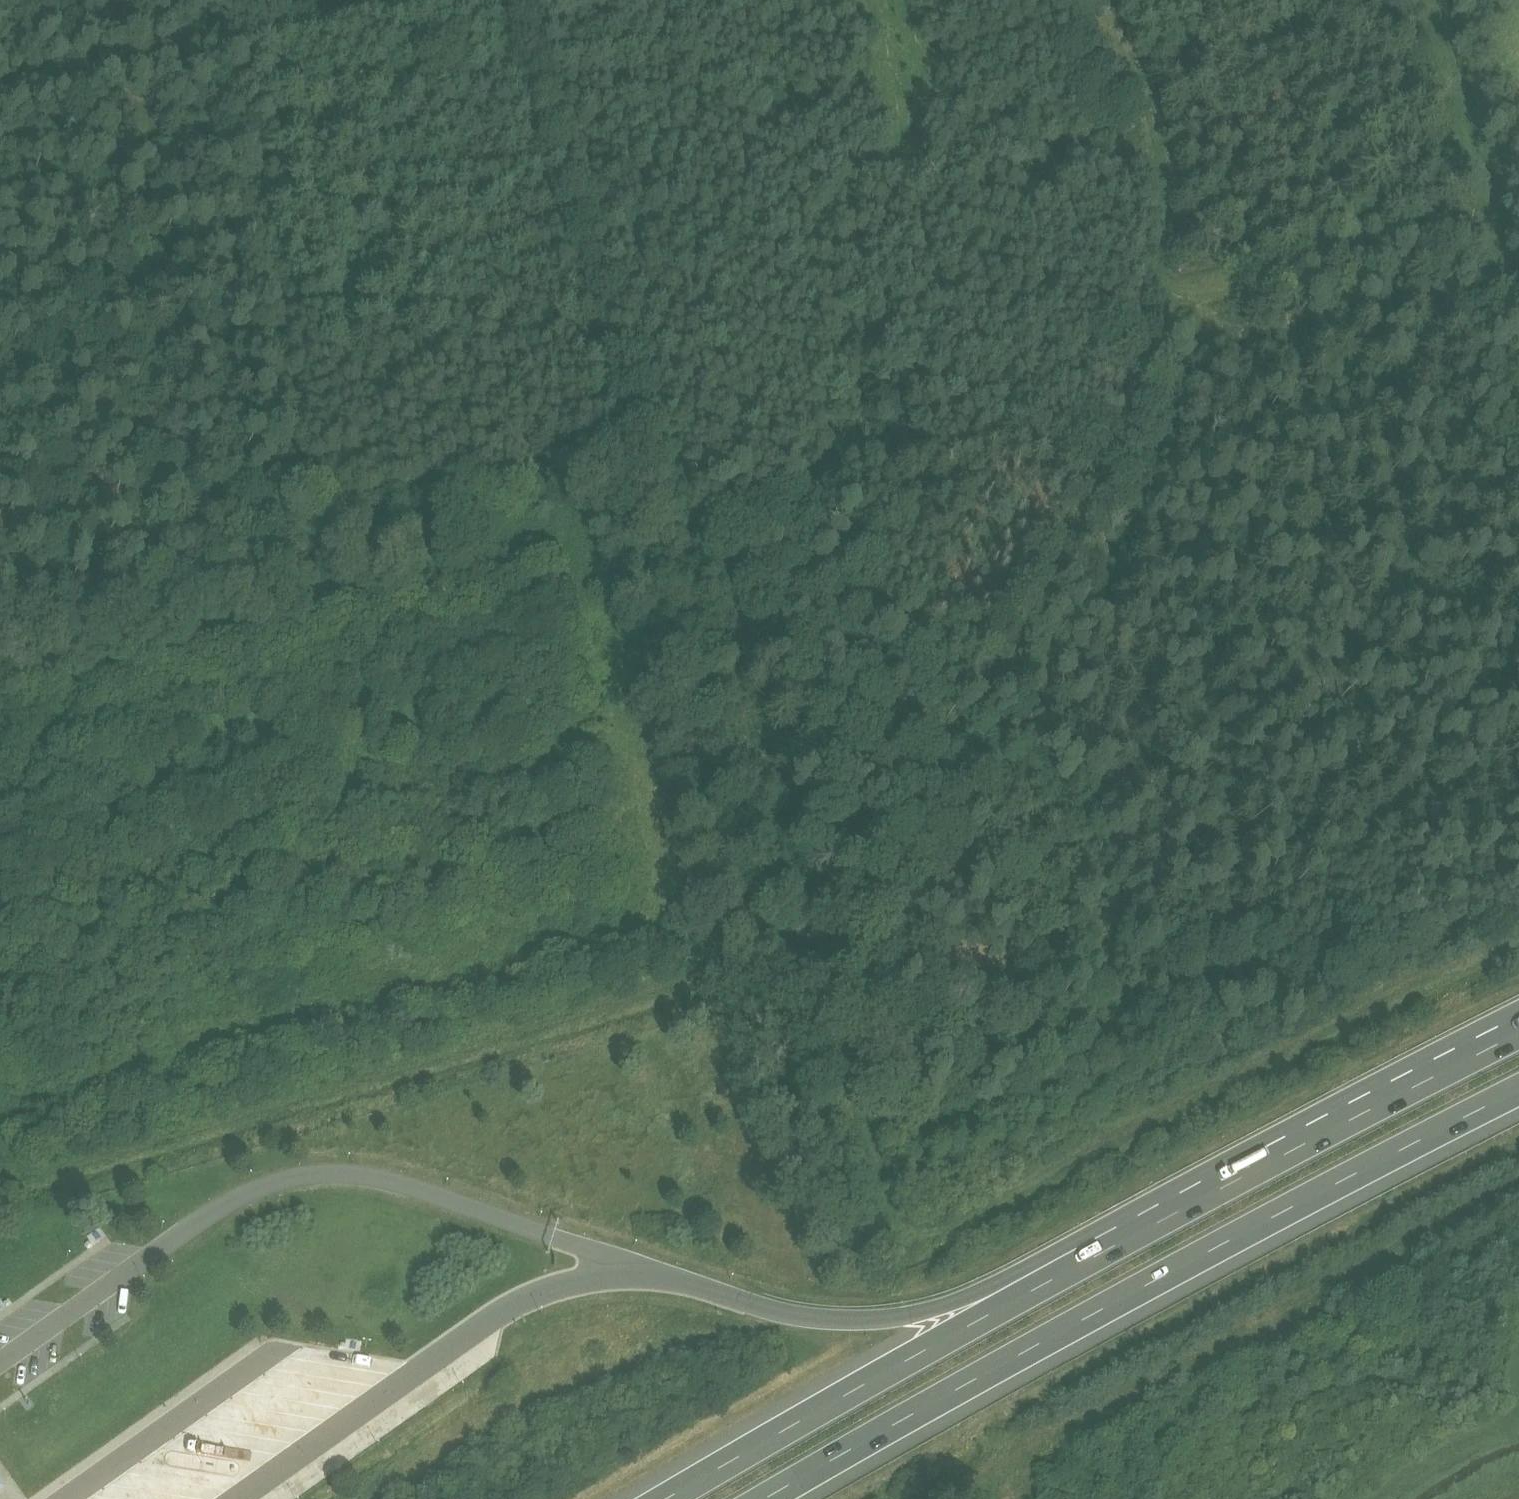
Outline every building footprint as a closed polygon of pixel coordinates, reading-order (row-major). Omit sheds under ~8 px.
[(0,1479),(0,1498),(10,1498),(13,1497),(0,1479)]
